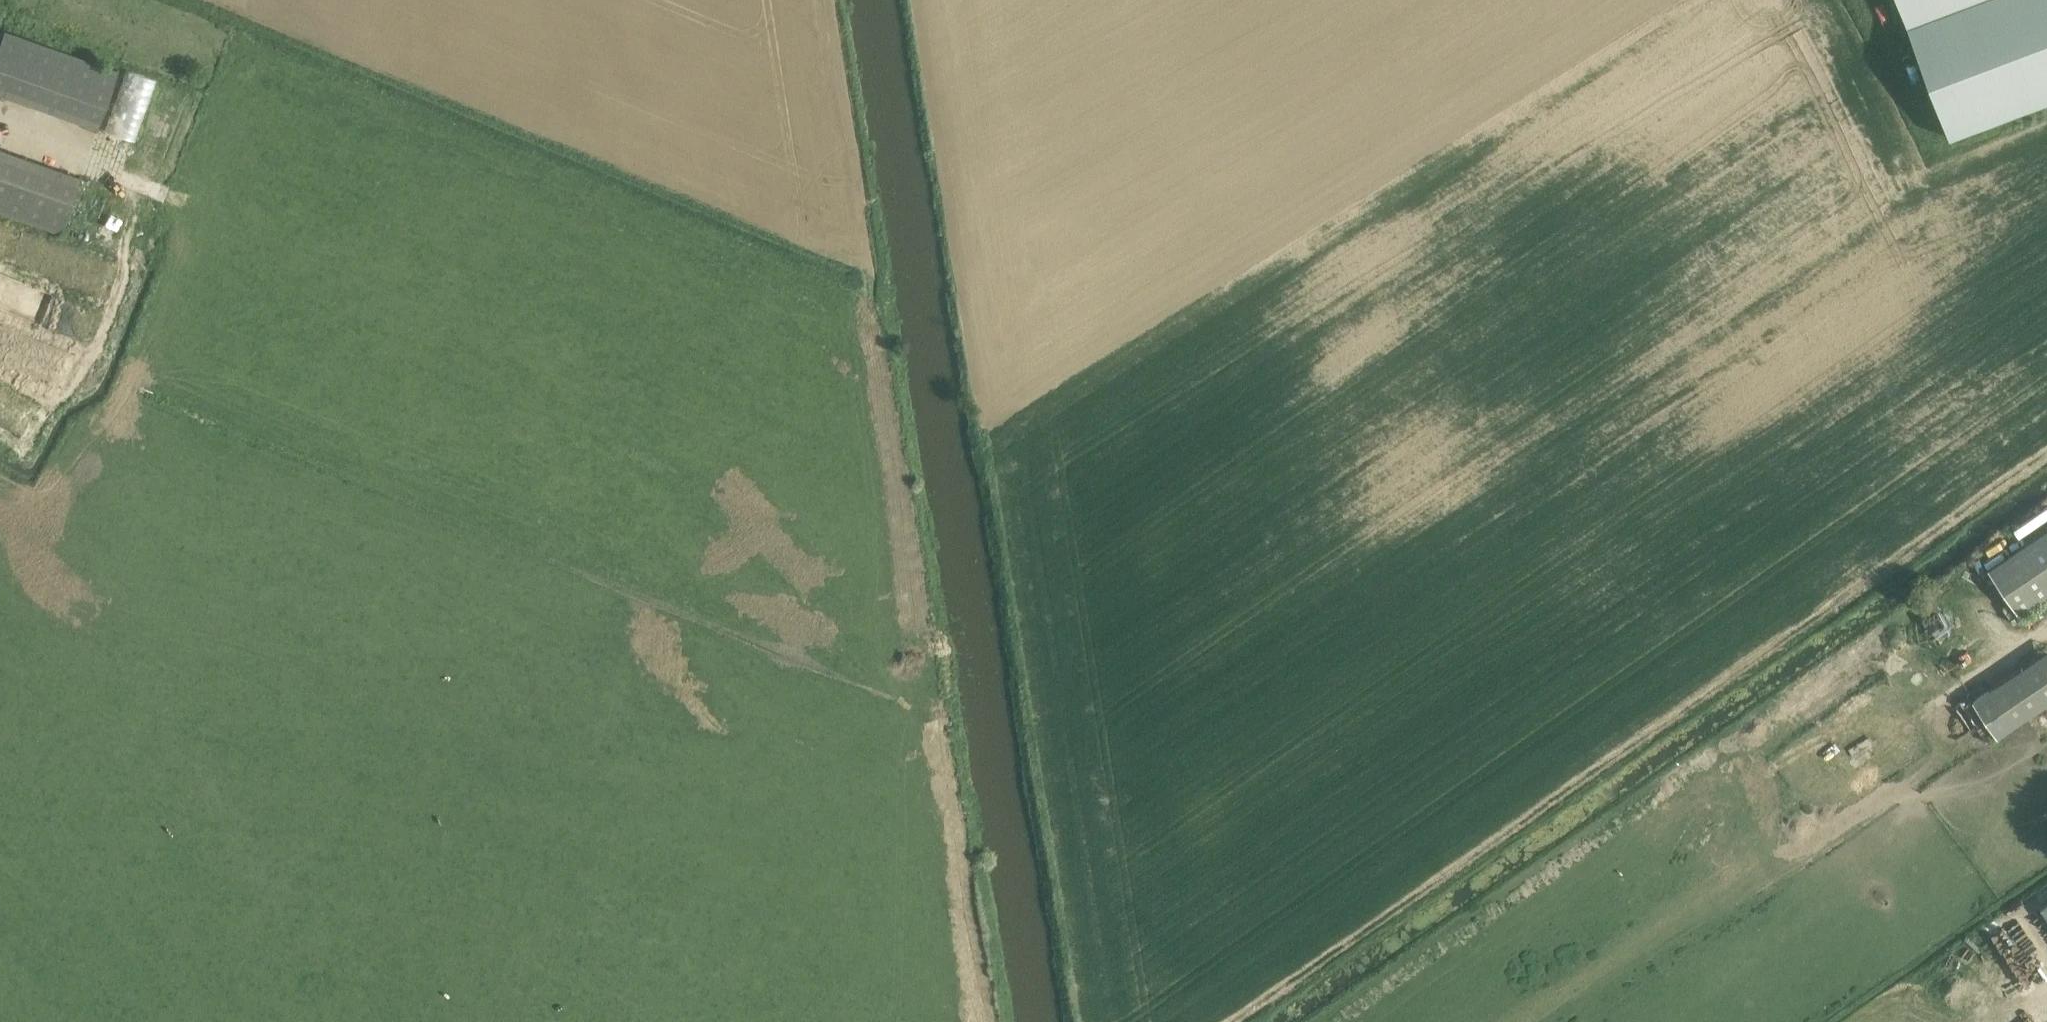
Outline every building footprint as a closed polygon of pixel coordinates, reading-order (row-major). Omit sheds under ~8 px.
[(1949,137),(2046,100),(2046,0),(1897,0),(1949,137)] [(4,30),(0,40),(0,93),(97,127),(117,70),(4,30)] [(1989,570),(2017,613),(2046,593),(2046,531),(1989,570)] [(1938,638),(1959,622),(1943,601),(1922,617),(1938,638)] [(2046,707),(2046,653),(1976,697),(1999,736),(2046,707)]
